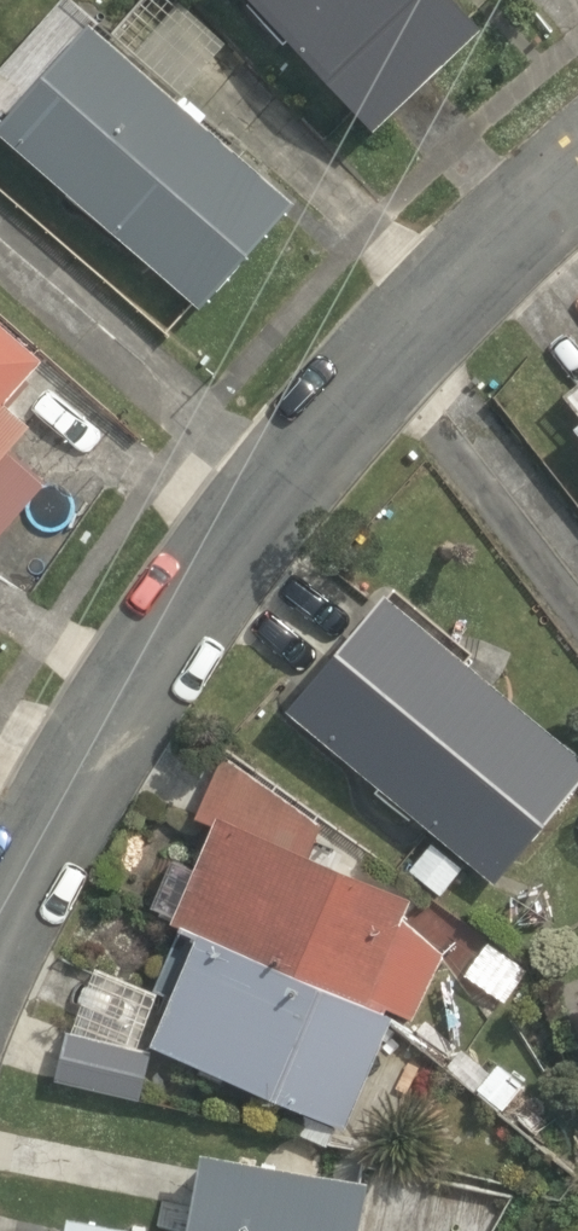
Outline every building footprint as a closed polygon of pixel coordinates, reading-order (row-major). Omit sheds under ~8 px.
[(191,89),(227,44),(178,0),(141,0),(114,31),(185,96),(191,89)] [(380,126),(488,25),(466,0),(261,0),(380,126)] [(39,47),(59,25),(35,5),(16,27),(39,47)] [(0,118),(0,121),(205,305),(301,197),(209,115),(215,108),(191,89),(185,96),(114,31),(94,12),(0,118)] [(48,481),(11,450),(35,422),(9,401),(48,356),(0,314),(0,536),(48,481)] [(293,703),(500,882),(577,788),(577,744),(393,585),(293,703)] [(182,927),(201,935),(155,1042),(349,1127),(398,1012),(415,1017),(446,951),(407,916),(415,895),(314,851),(326,823),(226,753),(199,812),(218,820),(198,869),(176,860),(156,905),(177,915),(173,920),(184,925),(182,927)] [(466,869),(434,843),(412,869),(444,895),(466,869)] [(100,965),(76,1029),(145,1044),(168,993),(100,965)] [(76,1029),(71,1027),(59,1079),(139,1097),(151,1046),(145,1044),(76,1029)] [(525,1084),(500,1062),(479,1087),(504,1108),(525,1084)] [(337,1127),(308,1113),(299,1131),(328,1146),(337,1127)] [(374,1177),(207,1146),(192,1228),(183,1226),(181,1230),(363,1230),(374,1177)] [(73,1210),(69,1230),(174,1230),(73,1210)]
